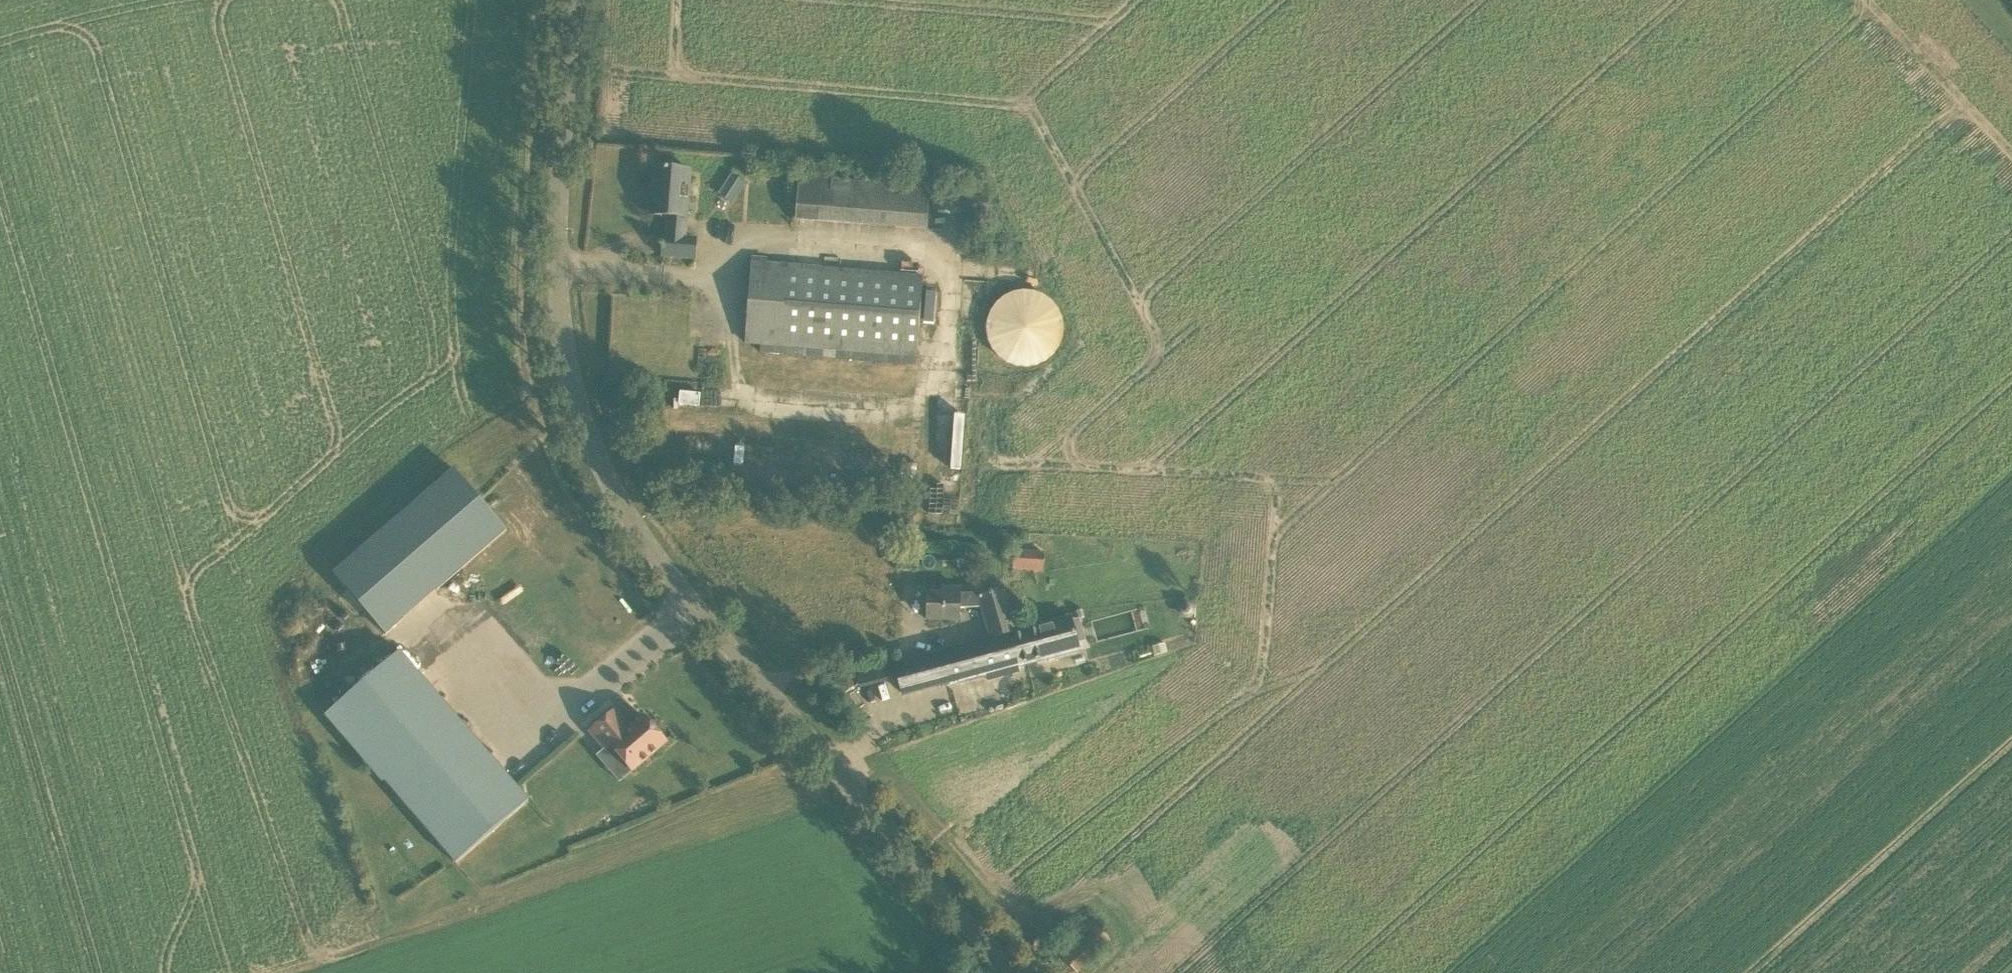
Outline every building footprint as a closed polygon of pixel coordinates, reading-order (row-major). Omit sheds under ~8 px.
[(685,237),(689,170),(656,167),(654,195),(650,195),(648,215),(668,216),(667,236),(664,236),(662,256),(696,259),(698,238),(685,237)] [(745,183),(730,173),(722,186),(737,196),(745,183)] [(798,177),(796,211),(795,220),(926,230),(928,209),(987,215),(989,197),(930,191),(931,178),(914,176),(914,185),(798,177)] [(917,358),(923,275),(751,261),(745,344),(917,358)] [(992,349),(1000,358),(1006,363),(1015,367),(1026,368),(1035,366),(1045,362),(1053,356),(1059,348),(1063,338),(1063,328),(1062,319),(1058,309),(1052,302),(1044,296),(1034,292),(1025,291),(1015,292),(1007,295),(997,302),(992,311),(987,320),(987,331),(988,340),(992,349)] [(847,420),(878,425),(880,414),(849,409),(847,420)] [(454,469),(333,574),(385,634),(506,529),(454,469)] [(1041,570),(1043,553),(1005,549),(1004,567),(1012,568),(1041,570)] [(959,595),(959,588),(943,588),(943,594),(928,594),(927,619),(958,620),(958,607),(981,608),(990,637),(1013,631),(1002,589),(978,595),(959,595)] [(1071,615),(1013,631),(990,637),(939,652),(913,658),(894,664),(903,694),(947,681),(948,684),(1079,647),(1071,615)] [(520,819),(397,666),(322,727),(446,879),(520,819)] [(597,718),(573,739),(588,758),(593,754),(615,780),(649,750),(627,725),(613,737),(597,718)]
